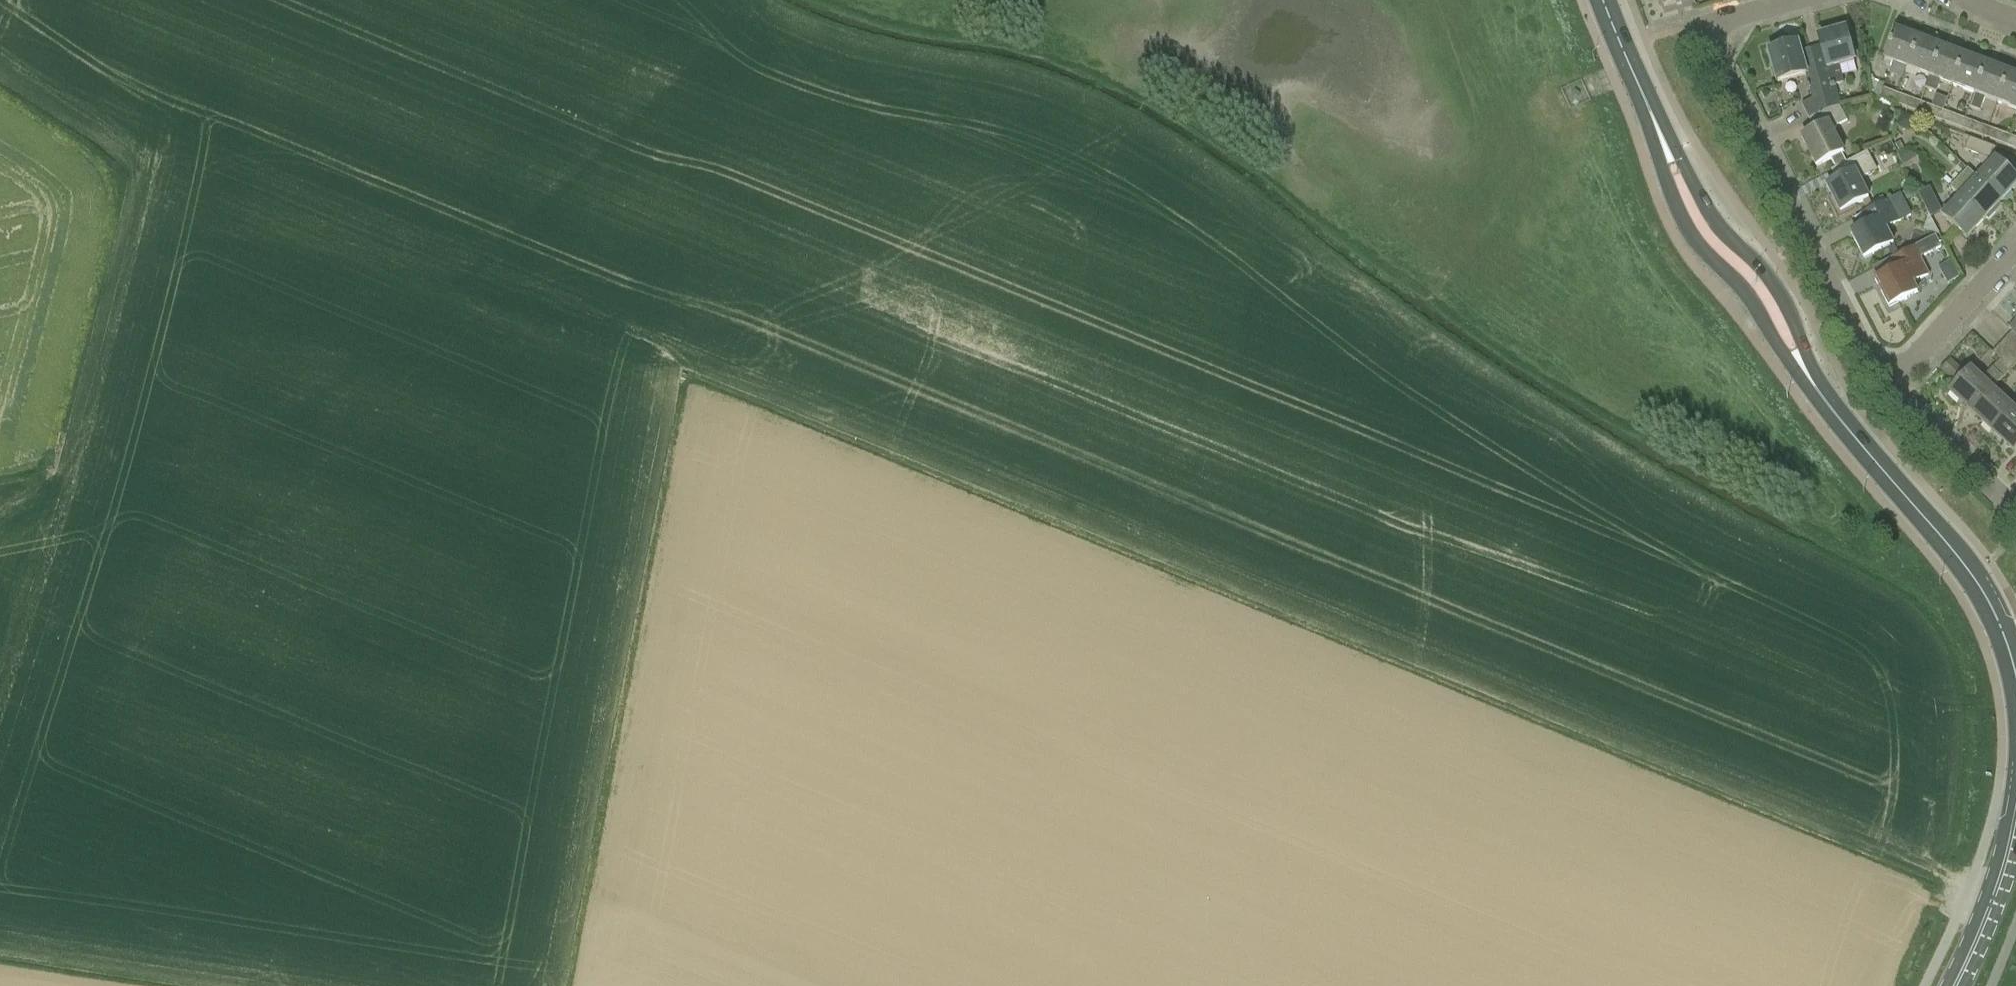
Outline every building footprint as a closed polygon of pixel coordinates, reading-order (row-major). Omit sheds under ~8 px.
[(1854,60),(1845,29),(1819,36),(1826,63),(1815,66),(1827,110),(1840,106),(1841,106),(1836,86),(1845,84),(1839,65),(1854,60)] [(1897,29),(1885,60),(1908,69),(1920,38),(1897,29)] [(1920,38),(1908,69),(1930,77),(1931,78),(1942,46),(1920,38)] [(1827,110),(1815,66),(1814,62),(1811,50),(1801,53),(1798,43),(1769,51),(1778,82),(1806,74),(1813,99),(1802,105),(1809,119),(1827,110)] [(1953,86),(1965,55),(1942,46),(1931,78),(1930,77),(1925,89),(1937,93),(1941,82),(1953,86)] [(1965,55),(1953,86),(1975,94),(1976,95),(1987,63),(1965,55)] [(1998,103),(2010,72),(1987,63),(1976,95),(1975,94),(1970,108),(1981,112),(1986,98),(1998,103)] [(1998,103),(2015,110),(2015,74),(2010,72),(1998,103)] [(1893,103),(1894,104),(1895,104),(1898,95),(1884,89),(1885,85),(1872,80),(1873,100),(1891,108),(1893,103)] [(1898,95),(1895,104),(1917,113),(1921,103),(1898,95)] [(1921,103),(1917,113),(1940,121),(1944,112),(1921,103)] [(1817,167),(1844,153),(1832,130),(1848,121),(1840,106),(1827,110),(1809,119),(1816,131),(1802,138),(1817,167)] [(1944,112),(1940,121),(1962,130),(1966,120),(1944,112)] [(1905,130),(1912,127),(1915,120),(1903,114),(1897,126),(1905,130)] [(1888,127),(1893,124),(1893,119),(1888,116),(1883,119),(1883,124),(1888,127)] [(1966,120),(1962,130),(1985,138),(1989,128),(1966,120)] [(1989,128),(1985,138),(2008,147),(2011,137),(1989,128)] [(2011,137),(2008,147),(2015,150),(2015,139),(2011,137)] [(1996,159),(1994,162),(1991,159),(1995,148),(1970,139),(1965,151),(1979,156),(1978,161),(1987,170),(1978,179),(2002,201),(2015,187),(2015,178),(1996,159)] [(1903,164),(1916,156),(1910,150),(1906,152),(1901,143),(1896,146),(1900,154),(1899,155),(1903,164)] [(1842,166),(1848,176),(1827,187),(1841,214),(1863,202),(1868,212),(1874,209),(1870,198),(1869,199),(1859,180),(1878,171),(1868,152),(1842,166)] [(1961,198),(1985,220),(2002,201),(1978,179),(1968,169),(1951,188),(1961,197),(1961,198)] [(1930,188),(1919,194),(1931,217),(1943,211),(1930,188)] [(1865,259),(1894,244),(1887,230),(1913,216),(1902,194),(1874,209),(1868,212),(1861,215),(1867,226),(1852,234),(1865,259)] [(1943,217),(1967,239),(1985,220),(1961,198),(1943,217)] [(1889,307),(1918,293),(1914,285),(1930,276),(1921,258),(1942,247),(1936,236),(1892,259),(1898,269),(1875,280),(1889,307)] [(1951,261),(1939,268),(1949,284),(1960,277),(1951,261)] [(2013,332),(2003,343),(2015,354),(2015,335),(2013,332)] [(1950,392),(1971,412),(1993,390),(2015,365),(2015,354),(2003,343),(1994,353),(2001,360),(1983,380),(1971,370),(1967,374),(1952,360),(1943,370),(1958,384),(1950,392)] [(1993,432),(2014,409),(1993,390),(1971,412),(1993,432)] [(2015,451),(2015,411),(2014,409),(1993,432),(2015,452),(2015,451)]
